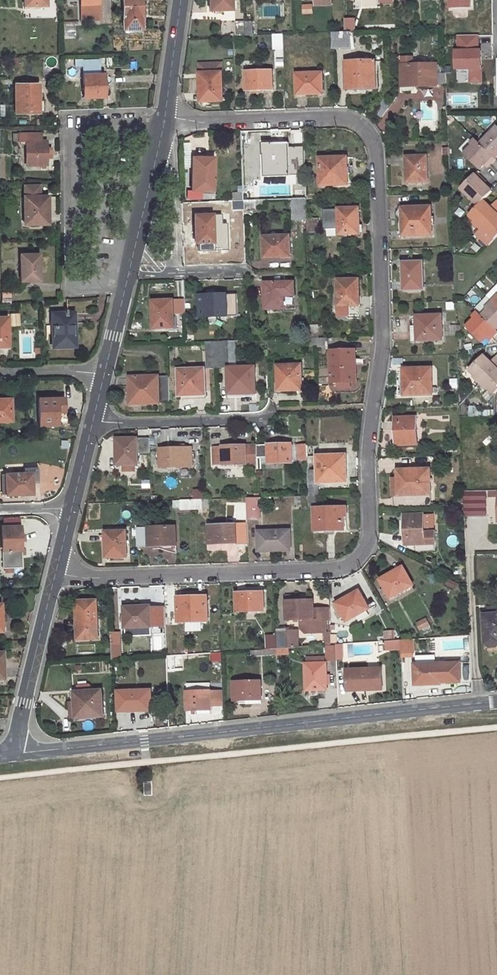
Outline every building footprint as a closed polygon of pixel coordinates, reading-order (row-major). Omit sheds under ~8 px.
[(81,19),(99,19),(99,0),(81,0),(81,19)] [(141,0),(122,0),(123,30),(143,29),(141,0)] [(210,11),(232,10),(232,0),(210,0),(210,11)] [(448,9),(471,8),(471,0),(448,0),(448,9)] [(346,30),(357,30),(356,18),(346,18),(346,30)] [(259,31),(272,30),(271,22),(259,22),(259,31)] [(245,23),(237,23),(237,36),(245,36),(245,23)] [(253,23),(245,23),(245,36),(253,35),(253,23)] [(354,33),(334,34),(334,48),(354,48),(354,33)] [(283,34),(274,35),(276,66),(284,66),(283,34)] [(479,35),(457,36),(457,50),(453,50),(454,71),(468,71),(468,84),(482,84),(481,49),(479,49),(479,35)] [(412,57),(401,57),(401,86),(446,85),(446,73),(438,73),(437,64),(413,64),(412,57)] [(369,87),(368,72),(376,72),(376,62),(347,62),(347,87),(369,87)] [(222,64),(198,65),(200,102),(223,102),(222,64)] [(446,64),(437,64),(438,73),(446,73),(446,64)] [(273,72),(245,72),(246,91),(273,90),(273,72)] [(376,72),(368,72),(369,87),(347,87),(347,91),(377,91),(376,72)] [(323,73),(297,74),(298,95),(318,94),(318,91),(323,91),(323,73)] [(105,74),(81,74),(82,97),(106,96),(105,74)] [(38,84),(15,84),(15,112),(38,112),(38,84)] [(419,98),(441,99),(441,89),(419,88),(419,98)] [(488,135),(496,143),(496,126),(488,135)] [(41,133),(18,134),(18,141),(26,141),(26,165),(46,164),(46,141),(41,140),(41,133)] [(479,143),(495,157),(496,155),(496,143),(488,135),(479,143)] [(472,146),(464,154),(480,169),(484,165),(487,162),(490,165),(496,159),(495,157),(479,143),(475,138),(470,144),(472,146)] [(470,144),(462,152),(464,154),(472,146),(470,144)] [(286,145),(261,145),(262,163),(276,162),(276,165),(286,164),(286,145)] [(449,147),(435,148),(436,173),(445,173),(445,159),(450,159),(449,147)] [(213,157),(192,157),(192,191),(213,191),(213,157)] [(427,157),(406,157),(407,183),(428,182),(427,157)] [(348,158),(320,159),(321,186),(349,186),(348,158)] [(300,159),(293,161),(295,168),(302,167),(300,159)] [(477,172),(474,174),(482,182),(484,179),(477,172)] [(470,214),(483,200),(492,191),(482,182),(474,174),(461,188),(472,199),(463,208),(470,214)] [(305,181),(294,181),(294,199),(306,199),(305,181)] [(48,223),(47,196),(38,196),(38,183),(23,183),(24,224),(48,223)] [(256,191),(243,191),(243,194),(244,201),(257,201),(256,191)] [(306,199),(294,199),(295,220),(307,220),(306,199)] [(265,200),(257,201),(257,208),(265,208),(265,200)] [(473,222),(480,228),(496,211),(496,201),(496,200),(490,207),(483,200),(470,214),(475,220),(473,222)] [(244,201),(233,201),(234,210),(244,210),(244,201)] [(257,201),(244,201),(244,210),(257,209),(257,208),(257,201)] [(431,207),(399,208),(400,236),(431,235),(431,207)] [(356,235),(356,226),(359,226),(359,208),(338,209),(339,235),(356,235)] [(480,228),(487,235),(489,233),(494,239),(496,236),(496,211),(480,228)] [(212,214),(194,215),(195,243),(202,244),(202,247),(213,247),(212,214)] [(308,219),(309,233),(320,232),(319,218),(308,219)] [(290,236),(263,237),(264,258),(291,257),(290,236)] [(39,254),(21,254),(22,281),(40,280),(39,254)] [(422,263),(403,264),(404,290),(423,289),(422,263)] [(359,279),(337,280),(338,307),(357,306),(357,298),(359,298),(359,279)] [(294,282),(273,283),(274,292),(265,292),(265,310),(294,309),(294,282)] [(273,283),(265,283),(265,292),(274,292),(273,283)] [(2,293),(1,302),(10,303),(11,294),(2,293)] [(227,295),(205,295),(205,297),(199,297),(200,316),(205,316),(206,317),(227,317),(227,295)] [(173,301),(152,301),(154,328),(174,328),(173,301)] [(482,316),(496,329),(496,328),(496,306),(492,301),(485,309),(487,311),(482,316)] [(466,327),(481,342),(486,337),(488,335),(492,338),(496,333),(496,331),(496,329),(482,316),(480,314),(477,311),(472,317),(474,320),(466,327)] [(71,312),(50,313),(51,346),(74,346),(74,331),(71,331),(71,312)] [(442,315),(416,316),(416,327),(411,327),(412,342),(442,340),(442,315)] [(472,317),(464,325),(466,327),(474,320),(472,317)] [(229,341),(217,342),(218,368),(227,367),(228,395),(257,394),(256,366),(230,367),(229,341)] [(217,342),(206,342),(207,368),(218,368),(217,342)] [(356,350),(330,351),(331,383),(356,382),(356,350)] [(472,377),(480,384),(496,366),(496,355),(490,362),(482,355),(469,369),(474,375),(472,377)] [(301,365),(277,365),(278,392),(302,391),(301,365)] [(480,384),(487,390),(489,388),(494,394),(496,391),(496,366),(480,384)] [(206,368),(178,369),(180,397),(206,396),(206,368)] [(403,380),(398,381),(398,396),(432,395),(432,369),(403,369),(403,380)] [(160,377),(129,377),(129,405),(161,404),(161,403),(169,402),(168,377),(160,377)] [(0,399),(0,421),(10,421),(9,398),(0,399)] [(62,398),(37,399),(38,426),(64,424),(62,398)] [(469,417),(494,416),(494,410),(477,411),(477,406),(468,406),(469,417)] [(416,417),(395,418),(396,445),(417,445),(416,417)] [(137,464),(137,453),(150,453),(149,438),(116,439),(116,465),(137,464)] [(292,444),(257,445),(257,458),(268,458),(268,464),(292,463),(292,444)] [(214,466),(257,464),(257,458),(257,445),(214,447),(214,466)] [(306,446),(306,445),(297,446),(298,460),(307,460),(307,457),(306,446)] [(317,457),(316,446),(306,446),(307,457),(317,457)] [(192,448),(160,449),(160,467),(192,466),(192,448)] [(316,496),(315,486),(318,486),(318,483),(347,482),(346,456),(317,457),(307,457),(307,460),(307,463),(316,462),(317,470),(307,470),(308,496),(316,496)] [(37,466),(23,467),(23,472),(2,473),(2,495),(32,494),(31,483),(38,482),(37,466)] [(429,469),(394,470),(395,508),(431,507),(431,503),(429,469)] [(143,488),(151,488),(151,480),(143,480),(143,488)] [(465,516),(488,516),(487,491),(464,491),(465,516)] [(316,496),(308,496),(308,507),(321,506),(320,496),(319,496),(316,496)] [(259,498),(246,498),(247,520),(260,520),(259,498)] [(206,499),(191,500),(191,509),(210,508),(210,499),(206,499)] [(191,500),(180,500),(180,509),(191,509),(191,500)] [(348,508),(314,509),(315,531),(343,530),(343,517),(348,517),(348,508)] [(423,515),(404,515),(405,545),(416,545),(435,544),(435,533),(423,533),(423,515)] [(236,524),(208,525),(209,544),(237,543),(236,524)] [(20,526),(1,526),(2,568),(21,567),(20,541),(20,534),(20,526)] [(175,527),(137,528),(138,547),(176,546),(175,527)] [(126,531),(105,532),(106,558),(127,557),(126,531)] [(290,531),(258,532),(259,551),(291,550),(290,531)] [(402,567),(380,580),(390,598),(413,586),(402,567)] [(444,585),(455,590),(458,584),(447,579),(444,585)] [(359,591),(336,604),(347,622),(369,609),(359,591)] [(264,593),(235,594),(236,612),(264,612),(264,593)] [(330,621),(329,611),(322,612),(322,614),(314,614),(314,610),(313,601),(297,601),(297,596),(286,597),(287,621),(301,620),(302,629),(306,634),(325,633),(325,621),(330,621)] [(189,597),(177,598),(178,623),(207,621),(207,597),(189,597)] [(97,602),(76,602),(78,640),(99,640),(97,602)] [(150,607),(124,608),(125,628),(151,628),(150,607)] [(483,616),(486,644),(491,647),(496,646),(496,645),(496,615),(483,616)] [(426,618),(416,623),(423,636),(432,631),(426,618)] [(289,630),(275,631),(276,635),(276,649),(289,648),(289,630)] [(297,630),(289,630),(289,648),(298,648),(297,630)] [(395,630),(384,631),(385,640),(396,639),(395,630)] [(266,636),(267,650),(276,649),(276,635),(266,636)] [(345,636),(335,637),(336,645),(346,644),(345,636)] [(386,652),(402,651),(402,658),(416,658),(415,640),(386,641),(386,652)] [(77,644),(77,654),(94,655),(94,645),(77,644)] [(122,644),(112,645),(113,659),(123,659),(122,644)] [(331,646),(326,646),(327,658),(336,658),(336,645),(331,646)] [(213,653),(213,664),(222,663),(222,653),(213,653)] [(168,655),(168,670),(182,669),(181,655),(168,655)] [(315,656),(305,656),(305,664),(315,663),(315,656)] [(315,663),(305,664),(306,691),(327,691),(327,687),(326,673),(326,663),(315,663)] [(460,663),(413,665),(414,687),(460,685),(460,663)] [(382,669),(347,670),(347,692),(383,691),(382,669)] [(261,681),(233,682),(233,702),(246,701),(261,701),(261,681)] [(105,717),(104,691),(93,691),(93,686),(91,684),(80,685),(78,687),(78,692),(76,692),(77,702),(71,702),(73,719),(105,717)] [(150,690),(118,692),(119,712),(151,711),(150,690)] [(210,692),(187,693),(188,710),(210,710),(210,692)] [(222,706),(222,692),(210,692),(210,706),(222,706)] [(150,781),(142,782),(142,794),(151,794),(150,781)]
